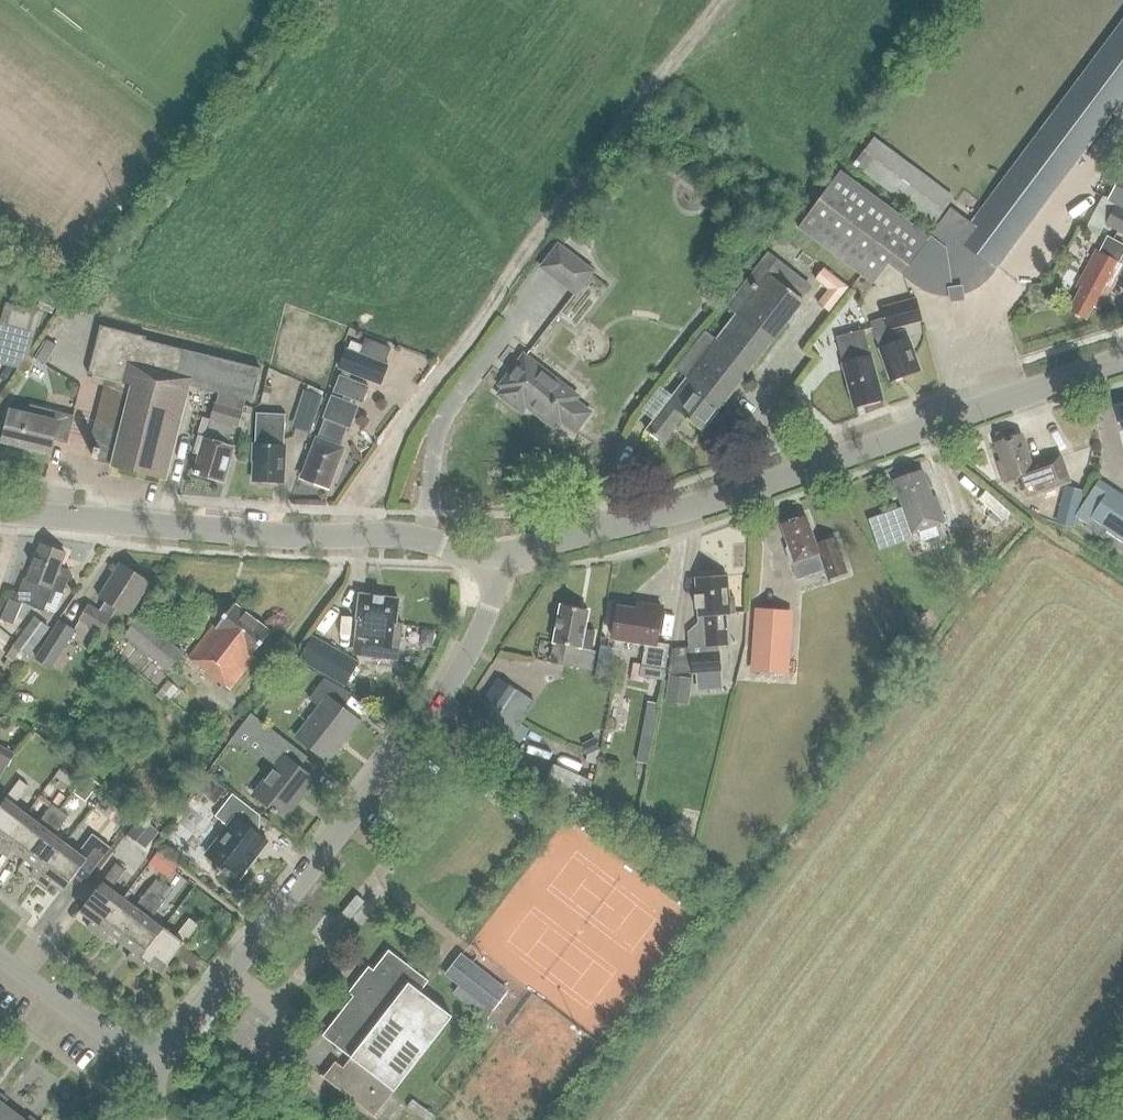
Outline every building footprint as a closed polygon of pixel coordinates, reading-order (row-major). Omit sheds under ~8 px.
[(992,273),(996,268),(1122,98),(1122,22),(972,224),(950,207),(928,237),(841,171),(799,228),(874,284),(888,264),(903,275),(916,284),(924,289),(932,293),(933,293),(942,295),(951,295),(952,300),(963,299),(962,293),(970,290),(978,286),(985,280),(992,273)] [(873,139),(855,163),(935,223),(953,199),(873,139)] [(1116,205),(1122,209),(1122,171),(1106,200),(1116,205)] [(1116,205),(1105,225),(1122,234),(1122,209),(1116,205)] [(1107,236),(1099,252),(1096,250),(1077,287),(1081,289),(1069,310),(1087,319),(1093,307),(1099,310),(1122,265),(1119,263),(1122,255),(1122,245),(1107,236)] [(544,267),(576,291),(591,272),(559,248),(544,267)] [(769,254),(728,306),(737,313),(717,340),(705,331),(675,369),(687,378),(647,431),(662,443),(683,416),(703,431),(804,301),(801,299),(811,287),(769,254)] [(849,287),(824,268),(815,280),(828,290),(818,303),(830,313),(849,287)] [(891,329),(922,321),(916,299),(881,308),(884,318),(871,323),(880,348),(880,349),(885,364),(887,364),(893,380),(919,371),(912,353),(913,350),(911,344),(908,342),(907,339),(896,343),(891,329)] [(6,303),(0,323),(35,332),(40,312),(6,303)] [(853,307),(842,315),(851,327),(862,319),(853,307)] [(14,330),(1,326),(0,330),(0,367),(4,368),(14,330)] [(89,449),(115,455),(112,467),(166,481),(187,397),(185,397),(188,386),(218,393),(247,401),(252,402),(260,371),(145,342),(146,339),(102,327),(89,375),(107,380),(96,423),(89,449)] [(843,364),(854,407),(883,399),(872,356),(865,330),(836,337),(843,364)] [(346,349),(339,367),(382,384),(389,366),(385,364),(391,349),(365,339),(359,354),(346,349)] [(575,430),(589,412),(573,400),(576,397),(524,358),(503,386),(507,388),(502,395),(521,410),(526,404),(554,425),(560,418),(575,430)] [(348,428),(357,406),(348,403),(350,398),(363,403),(369,387),(340,376),(334,392),(344,396),(343,400),(332,396),(324,418),(326,419),(318,440),(303,479),(328,488),(337,464),(340,462),(343,455),(342,451),(343,450),(338,448),(346,427),(348,428)] [(323,396),(304,390),(292,427),(311,433),(323,396)] [(218,393),(215,405),(244,413),(247,401),(218,393)] [(215,405),(211,419),(213,420),(207,439),(200,437),(196,453),(202,455),(196,476),(224,483),(234,446),(228,445),(233,426),(240,428),(244,413),(215,405)] [(74,417),(32,407),(30,416),(12,411),(4,443),(50,454),(54,441),(68,444),(74,417)] [(256,445),(254,445),(254,464),(256,464),(255,483),(258,483),(260,485),(268,485),(271,483),(284,484),(285,458),(288,455),(285,452),(285,447),(286,416),(257,415),(256,445)] [(1032,465),(1022,434),(995,444),(1001,460),(997,462),(1004,482),(1023,476),(1027,490),(1025,490),(1027,496),(1069,482),(1061,455),(1032,465)] [(923,471),(894,481),(913,534),(946,522),(937,496),(933,497),(923,471)] [(1090,518),(1090,519),(1085,527),(1122,552),(1122,496),(1110,487),(1090,518)] [(1074,528),(1080,506),(1061,501),(1056,523),(1074,528)] [(817,544),(807,516),(781,525),(789,546),(787,549),(792,564),(820,554),(828,579),(848,572),(836,538),(817,544)] [(25,578),(16,600),(44,611),(53,590),(63,594),(69,579),(70,576),(67,571),(67,570),(60,567),(66,553),(43,544),(29,579),(25,578)] [(100,597),(106,601),(100,611),(89,604),(79,619),(102,633),(118,608),(129,615),(150,582),(120,564),(100,597)] [(728,598),(726,579),(729,579),(728,574),(698,576),(699,596),(696,596),(696,608),(700,608),(700,616),(705,616),(705,623),(698,624),(689,632),(690,648),(693,673),(721,670),(719,645),(729,645),(726,614),(736,613),(735,598),(728,598)] [(370,638),(368,656),(398,660),(402,623),(396,623),(399,599),(360,594),(357,619),(355,637),(370,638)] [(252,654),(271,631),(234,603),(216,627),(213,624),(189,656),(230,689),(255,657),(252,654)] [(646,643),(642,664),(640,677),(664,681),(670,644),(657,642),(663,607),(647,604),(646,611),(618,606),(613,638),(646,643)] [(596,631),(586,630),(589,610),(561,605),(554,643),(567,646),(564,665),(593,671),(597,651),(592,650),(596,631)] [(789,673),(794,611),(758,608),(753,670),(789,673)] [(14,646),(29,657),(50,628),(34,617),(14,646)] [(124,637),(167,671),(182,652),(139,618),(124,637)] [(35,659),(52,669),(76,630),(60,619),(35,659)] [(360,662),(313,635),(299,660),(346,686),(360,662)] [(689,705),(693,678),(669,675),(666,702),(689,705)] [(521,692),(499,677),(475,714),(496,729),(521,692)] [(358,721),(340,707),(350,694),(326,680),(312,699),(321,706),(298,737),(328,760),(358,721)] [(648,702),(637,761),(646,763),(658,703),(648,702)] [(256,793),(285,815),(313,779),(299,768),(308,757),(275,732),(260,752),(278,765),(256,793)] [(586,755),(599,749),(595,739),(581,745),(586,755)] [(7,765),(8,766),(14,754),(0,746),(0,778),(7,765)] [(66,761),(56,775),(72,787),(82,773),(66,761)] [(219,799),(226,789),(204,773),(197,782),(219,799)] [(88,798),(98,783),(86,774),(76,789),(88,798)] [(26,814),(14,805),(28,786),(19,779),(0,804),(0,849),(26,814)] [(207,855),(237,878),(265,841),(247,828),(258,814),(232,795),(215,817),(228,827),(207,855)] [(25,858),(60,810),(52,804),(38,823),(26,814),(0,849),(0,851),(8,857),(13,849),(25,858)] [(60,810),(25,858),(36,867),(31,873),(40,880),(66,844),(53,835),(67,815),(60,810)] [(140,817),(130,830),(149,844),(159,831),(140,817)] [(92,834),(77,853),(66,844),(40,880),(48,886),(53,880),(65,889),(76,875),(85,882),(111,848),(92,834)] [(149,863),(157,869),(168,855),(160,849),(149,863)] [(87,927),(95,933),(123,898),(111,889),(125,869),(116,863),(101,883),(102,883),(80,911),(92,920),(87,927)] [(167,884),(159,895),(165,900),(174,889),(167,884)] [(109,933),(121,942),(157,894),(149,888),(135,907),(123,898),(95,933),(104,940),(109,933)] [(157,894),(121,942),(132,950),(127,957),(135,964),(163,928),(151,919),(165,900),(159,895),(157,894)] [(175,937),(163,928),(135,964),(144,970),(149,963),(161,973),(182,945),(183,945),(198,925),(189,918),(175,937)] [(322,1075),(321,1076),(375,1117),(453,1016),(421,992),(429,981),(388,950),(322,1036),(351,1058),(344,1068),(336,1062),(324,1077),(322,1075)] [(460,984),(454,992),(481,1013),(502,986),(461,955),(447,973),(460,984)] [(1,1095),(0,1096),(0,1119),(12,1119),(16,1114),(5,1106),(9,1101),(1,1095)]
